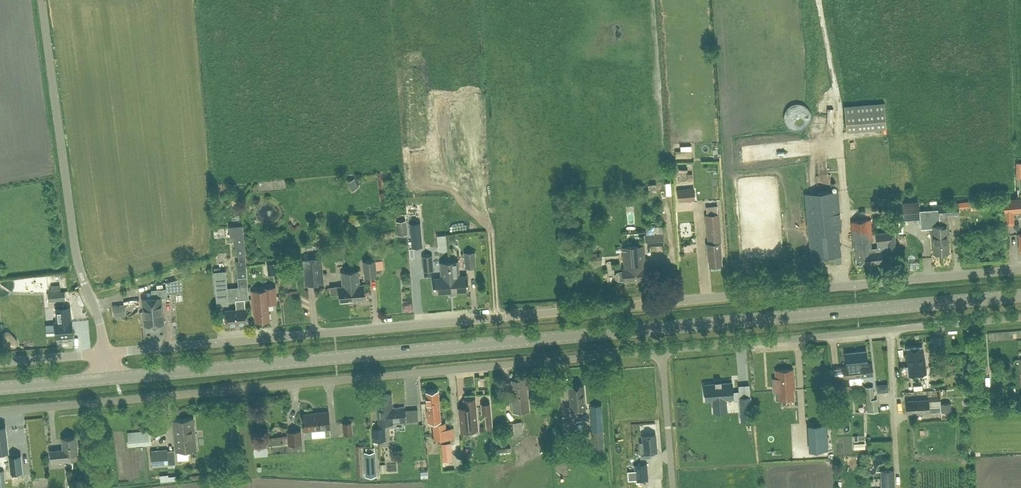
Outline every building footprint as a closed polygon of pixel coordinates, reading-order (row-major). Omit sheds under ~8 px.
[(844,106),(846,131),(886,127),(884,103),(844,106)] [(680,145),(680,150),(675,151),(676,158),(691,157),(691,145),(680,145)] [(679,200),(695,199),(694,188),(678,189),(679,200)] [(835,262),(841,262),(841,255),(840,255),(838,230),(840,230),(837,190),(804,193),(810,257),(834,255),(835,262)] [(1020,207),(1020,206),(1020,198),(1003,199),(1004,211),(1013,210),(1013,207),(1020,207)] [(870,200),(871,210),(879,210),(878,200),(870,200)] [(971,209),(983,208),(983,200),(970,201),(971,209)] [(917,201),(895,203),(896,217),(918,215),(917,201)] [(940,242),(941,252),(949,251),(947,233),(948,233),(947,214),(958,213),(957,202),(937,204),(938,207),(940,240),(941,240),(941,242),(940,242)] [(920,227),(930,227),(930,234),(932,234),(933,252),(941,252),(940,242),(941,242),(941,240),(940,240),(938,207),(918,209),(920,227)] [(708,226),(709,242),(706,242),(707,258),(708,258),(709,265),(721,264),(721,257),(720,240),(719,225),(718,225),(717,213),(707,214),(708,226)] [(874,261),(873,247),(870,218),(851,220),(854,249),(855,249),(856,262),(874,261)] [(969,218),(960,221),(963,230),(972,226),(969,218)] [(407,234),(406,220),(396,221),(398,235),(407,234)] [(420,222),(410,223),(412,246),(422,245),(420,222)] [(214,270),(217,304),(228,303),(228,299),(235,299),(236,308),(225,309),(225,312),(223,312),(223,320),(226,320),(226,323),(247,321),(246,307),(245,307),(244,298),(245,298),(248,297),(243,224),(229,225),(230,236),(234,236),(236,255),(238,254),(239,259),(237,259),(239,286),(228,287),(226,269),(214,270)] [(645,226),(647,244),(656,244),(661,244),(661,243),(663,243),(661,225),(645,226)] [(694,239),(694,227),(684,227),(684,239),(694,239)] [(874,261),(884,259),(884,253),(886,253),(890,250),(890,248),(897,247),(896,230),(878,232),(879,246),(873,247),(874,261)] [(618,280),(621,280),(624,280),(624,281),(648,278),(647,266),(645,266),(643,245),(622,247),(624,268),(623,268),(623,270),(620,270),(617,271),(615,274),(615,278),(618,280)] [(465,267),(476,266),(474,251),(464,251),(465,267)] [(601,261),(601,253),(591,253),(591,261),(601,261)] [(423,270),(433,269),(432,254),(421,255),(423,270)] [(322,282),(320,256),(303,258),(306,283),(322,282)] [(364,276),(376,275),(375,259),(363,260),(364,276)] [(448,261),(450,291),(468,289),(466,274),(459,275),(458,260),(448,261)] [(450,291),(448,261),(440,262),(441,276),(432,276),(434,292),(450,291)] [(349,270),(352,299),(364,298),(363,283),(359,284),(357,269),(349,270)] [(340,301),(352,299),(349,270),(341,271),(342,285),(338,285),(340,301)] [(173,284),(165,284),(166,288),(167,288),(167,294),(174,293),(173,284)] [(266,287),(266,289),(251,290),(253,313),(255,312),(256,321),(269,320),(267,301),(276,300),(275,286),(266,287)] [(144,312),(162,310),(161,297),(170,296),(167,296),(167,294),(167,288),(166,288),(154,289),(155,297),(142,298),(144,312)] [(48,301),(66,300),(65,291),(47,292),(48,301)] [(126,314),(124,303),(114,305),(116,316),(126,314)] [(72,320),(71,320),(70,306),(56,307),(57,322),(55,322),(56,338),(73,336),(72,320)] [(162,310),(144,312),(145,325),(164,323),(162,310)] [(48,320),(34,320),(35,346),(48,345),(48,320)] [(31,330),(23,331),(25,343),(32,342),(31,330)] [(900,375),(926,373),(925,362),(924,362),(924,354),(923,354),(922,345),(906,346),(907,356),(906,356),(906,365),(899,365),(900,375)] [(855,351),(858,375),(873,374),(872,363),(867,363),(866,350),(855,351)] [(858,375),(855,351),(845,352),(846,365),(842,366),(843,377),(832,378),(833,390),(850,388),(849,376),(858,375)] [(772,377),(772,383),(773,390),(775,390),(775,398),(793,397),(793,393),(794,393),(794,392),(793,392),(793,388),(795,388),(794,377),(793,377),(793,368),(775,369),(775,377),(772,377)] [(512,411),(529,410),(526,377),(511,379),(512,394),(511,394),(512,411)] [(715,383),(704,384),(705,400),(713,399),(713,404),(713,408),(726,407),(726,403),(725,398),(733,398),(732,388),(732,385),(732,382),(721,383),(721,381),(715,381),(715,383)] [(570,409),(585,408),(583,384),(568,385),(570,409)] [(874,398),(873,386),(864,386),(867,412),(878,411),(877,398),(874,398)] [(426,399),(427,409),(428,421),(440,420),(439,408),(438,398),(437,398),(437,390),(427,391),(427,399),(426,399)] [(376,395),(377,410),(378,423),(393,423),(393,422),(405,421),(404,406),(392,407),(391,394),(389,394),(378,394),(378,395),(376,395)] [(750,396),(739,397),(741,421),(752,420),(750,396)] [(461,429),(477,428),(475,405),(474,397),(465,398),(465,406),(459,407),(461,429)] [(929,411),(940,411),(940,405),(928,405),(928,399),(907,400),(907,413),(929,412),(929,411)] [(481,403),(482,413),(490,412),(489,402),(481,403)] [(779,403),(761,403),(761,412),(779,412),(779,403)] [(940,403),(941,417),(951,417),(950,403),(940,403)] [(604,450),(603,430),(601,404),(590,404),(591,438),(592,438),(593,450),(604,450)] [(302,421),(303,430),(324,428),(325,436),(330,435),(329,428),(330,428),(328,410),(316,411),(316,412),(303,413),(304,421),(302,421)] [(719,422),(718,413),(706,414),(706,423),(719,422)] [(193,418),(172,420),(175,451),(196,449),(193,418)] [(445,421),(432,423),(434,439),(454,437),(453,427),(445,428),(445,421)] [(523,421),(505,421),(506,436),(524,435),(523,421)] [(353,433),(351,422),(342,423),(343,434),(353,433)] [(0,426),(0,456),(8,455),(8,452),(11,452),(9,433),(6,433),(5,425),(0,426)] [(820,432),(809,432),(810,450),(826,449),(825,425),(819,426),(820,432)] [(384,439),(384,427),(372,427),(372,439),(384,439)] [(151,440),(150,430),(127,432),(129,442),(151,440)] [(288,444),(301,443),(300,430),(287,431),(288,444)] [(641,434),(642,442),(639,442),(641,457),(651,457),(651,452),(657,451),(655,433),(641,434)] [(283,445),(282,434),(268,436),(270,447),(283,445)] [(70,453),(78,453),(76,436),(62,438),(63,449),(50,450),(51,463),(70,461),(70,453)] [(268,455),(266,439),(253,440),(254,456),(268,455)] [(38,447),(30,448),(32,464),(40,463),(38,447)] [(168,465),(167,449),(149,451),(150,467),(168,465)] [(376,475),(374,451),(364,452),(366,476),(376,475)] [(10,472),(22,471),(20,454),(8,456),(10,472)] [(394,458),(382,460),(383,471),(396,469),(394,458)] [(635,480),(647,479),(646,463),(634,464),(635,480)] [(84,470),(84,478),(94,478),(93,469),(84,470)] [(894,470),(880,470),(881,487),(894,487),(894,470)] [(25,476),(13,477),(13,485),(25,485),(25,476)]
